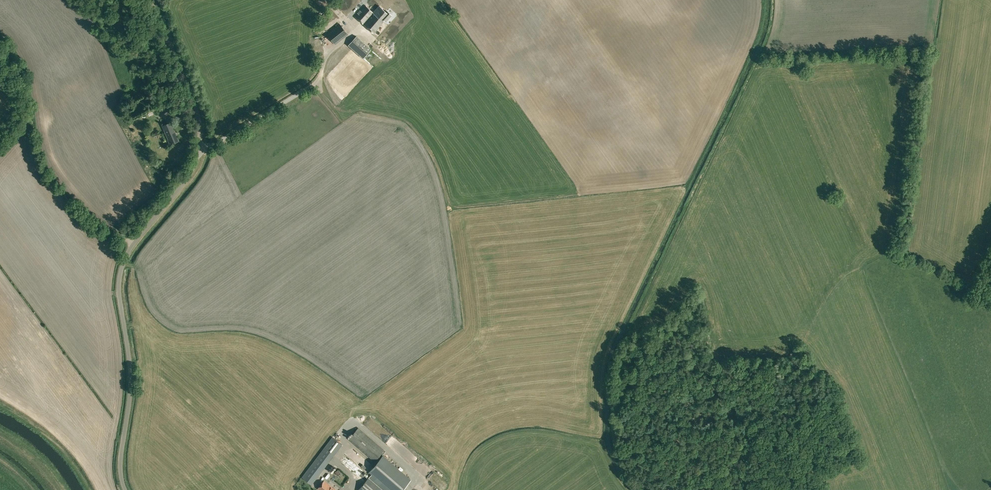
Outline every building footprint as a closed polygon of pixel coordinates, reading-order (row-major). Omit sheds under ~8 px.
[(355,1),(355,0),(341,0),(341,1),(341,2),(341,3),(341,4),(341,5),(342,5),(342,6),(343,6),(343,7),(344,7),(344,8),(345,8),(346,8),(347,8),(347,9),(348,9),(349,9),(349,8),(350,8),(351,8),(352,8),(352,7),(353,7),(353,6),(354,6),(354,5),(354,4),(355,4),(355,3),(355,2),(355,1)] [(365,5),(355,16),(364,24),(374,13),(365,5)] [(374,13),(364,24),(373,33),(384,22),(385,23),(392,16),(388,12),(387,13),(380,6),(374,13)] [(335,44),(348,34),(339,24),(326,34),(335,44)] [(356,36),(348,45),(363,58),(371,49),(356,36)] [(170,144),(179,141),(171,122),(162,125),(170,144)] [(374,461),(384,450),(358,428),(348,439),(374,461)] [(311,484),(317,476),(342,444),(332,437),(302,477),(311,484)] [(363,481),(367,477),(351,464),(352,463),(343,455),(339,460),(363,481)] [(369,473),(371,475),(372,475),(369,478),(382,489),(403,489),(412,481),(384,456),(369,473)] [(369,478),(359,489),(382,489),(369,478)] [(324,481),(317,489),(319,489),(336,489),(324,481)]
